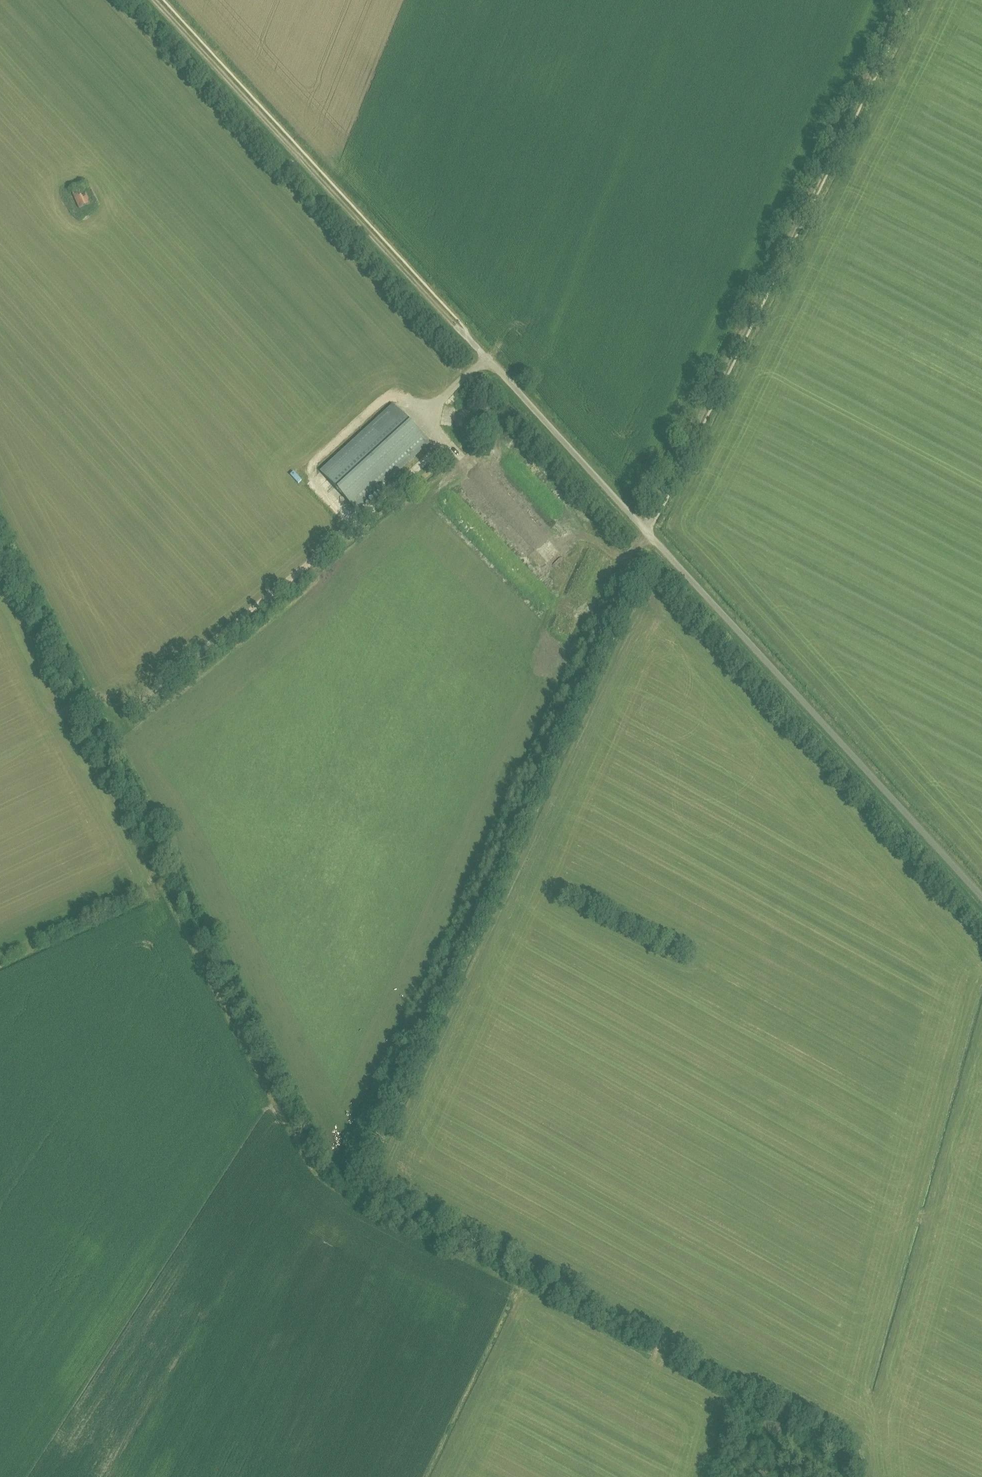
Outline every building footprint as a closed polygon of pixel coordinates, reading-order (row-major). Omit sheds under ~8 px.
[(79,209),(91,204),(83,185),(71,190),(79,209)] [(421,352),(426,362),(433,359),(428,349),(421,352)] [(429,443),(393,405),(321,471),(357,509),(429,443)]
